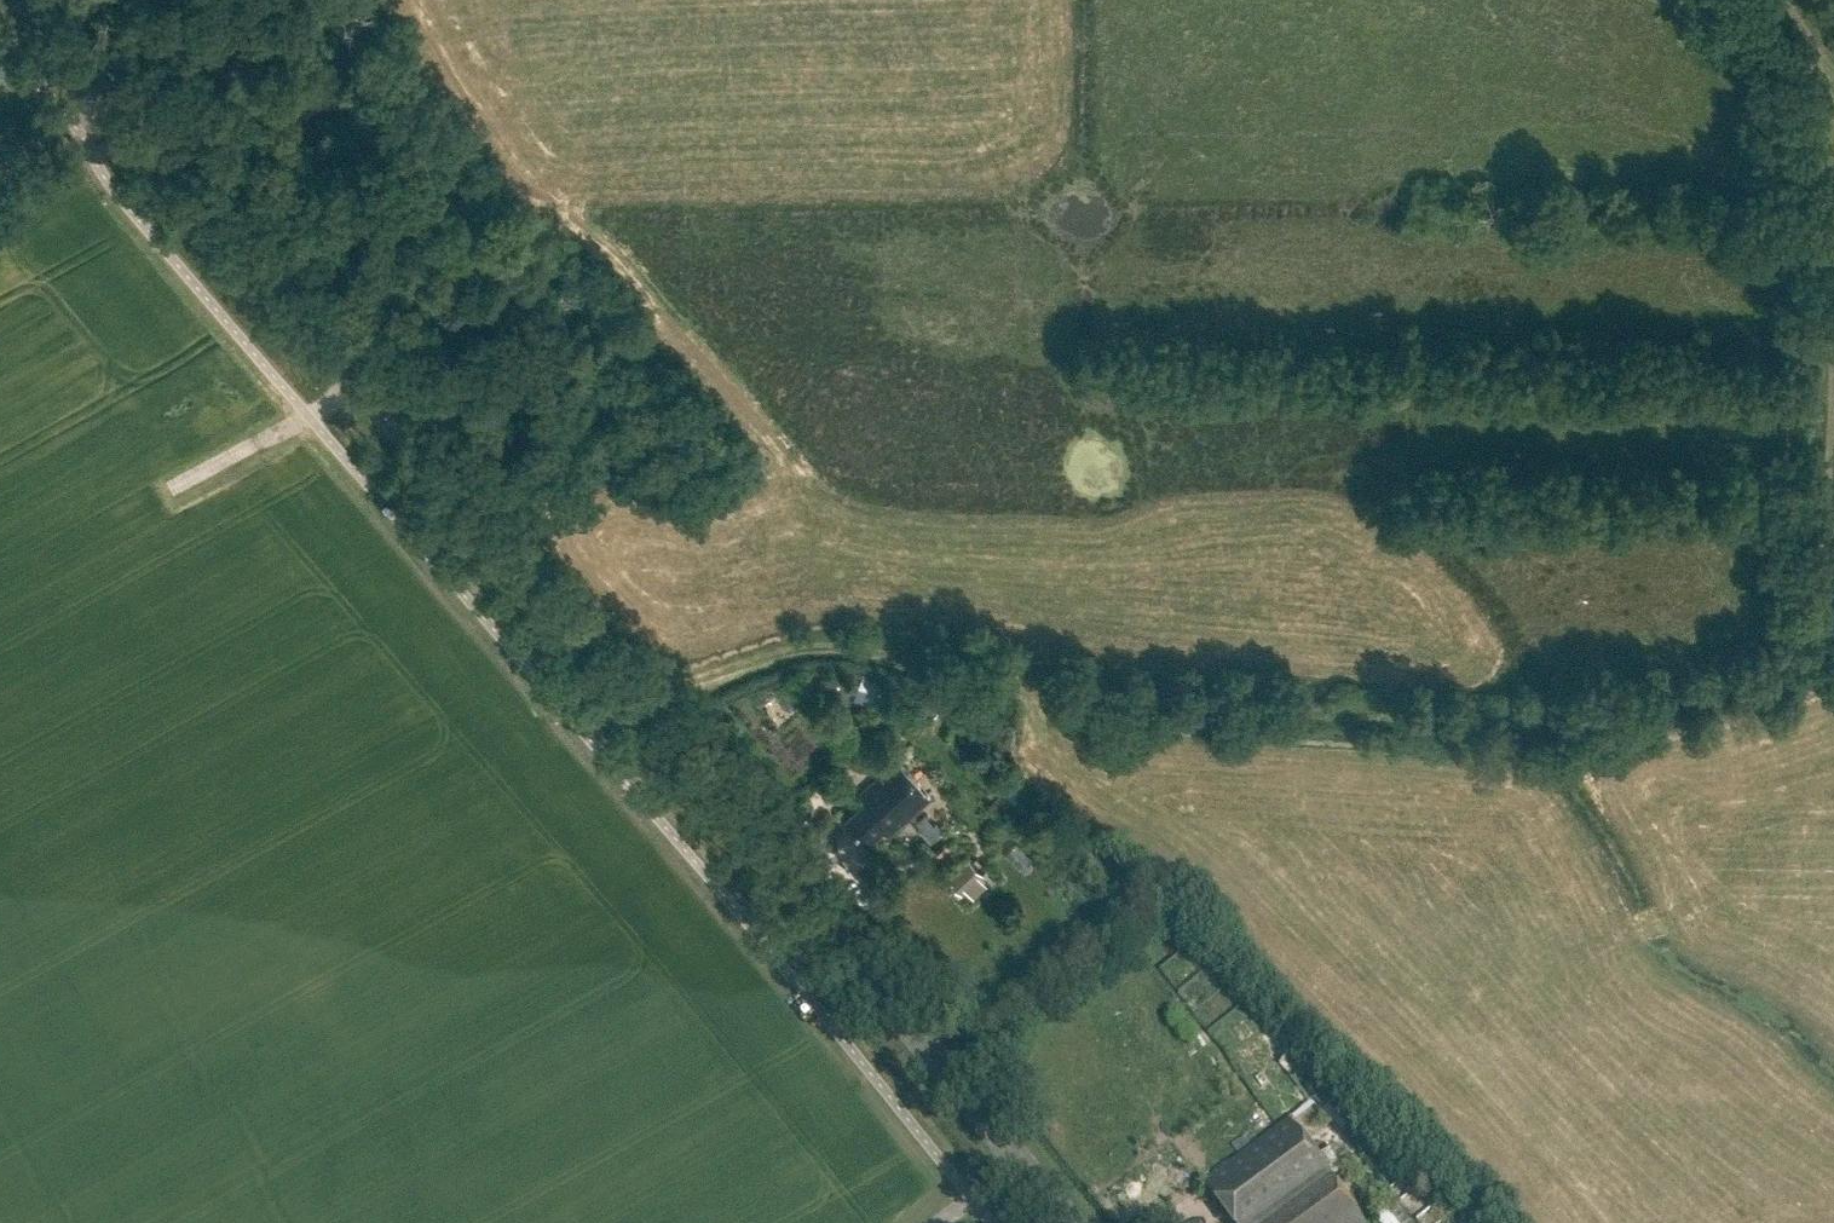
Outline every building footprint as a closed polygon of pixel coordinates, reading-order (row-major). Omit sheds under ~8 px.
[(863,804),(844,820),(867,846),(883,832),(887,837),(929,800),(895,762),(856,796),(863,804)] [(972,897),(978,879),(958,872),(952,890),(972,897)] [(1289,1122),(1201,1186),(1229,1222),(1362,1222),(1289,1122)]
